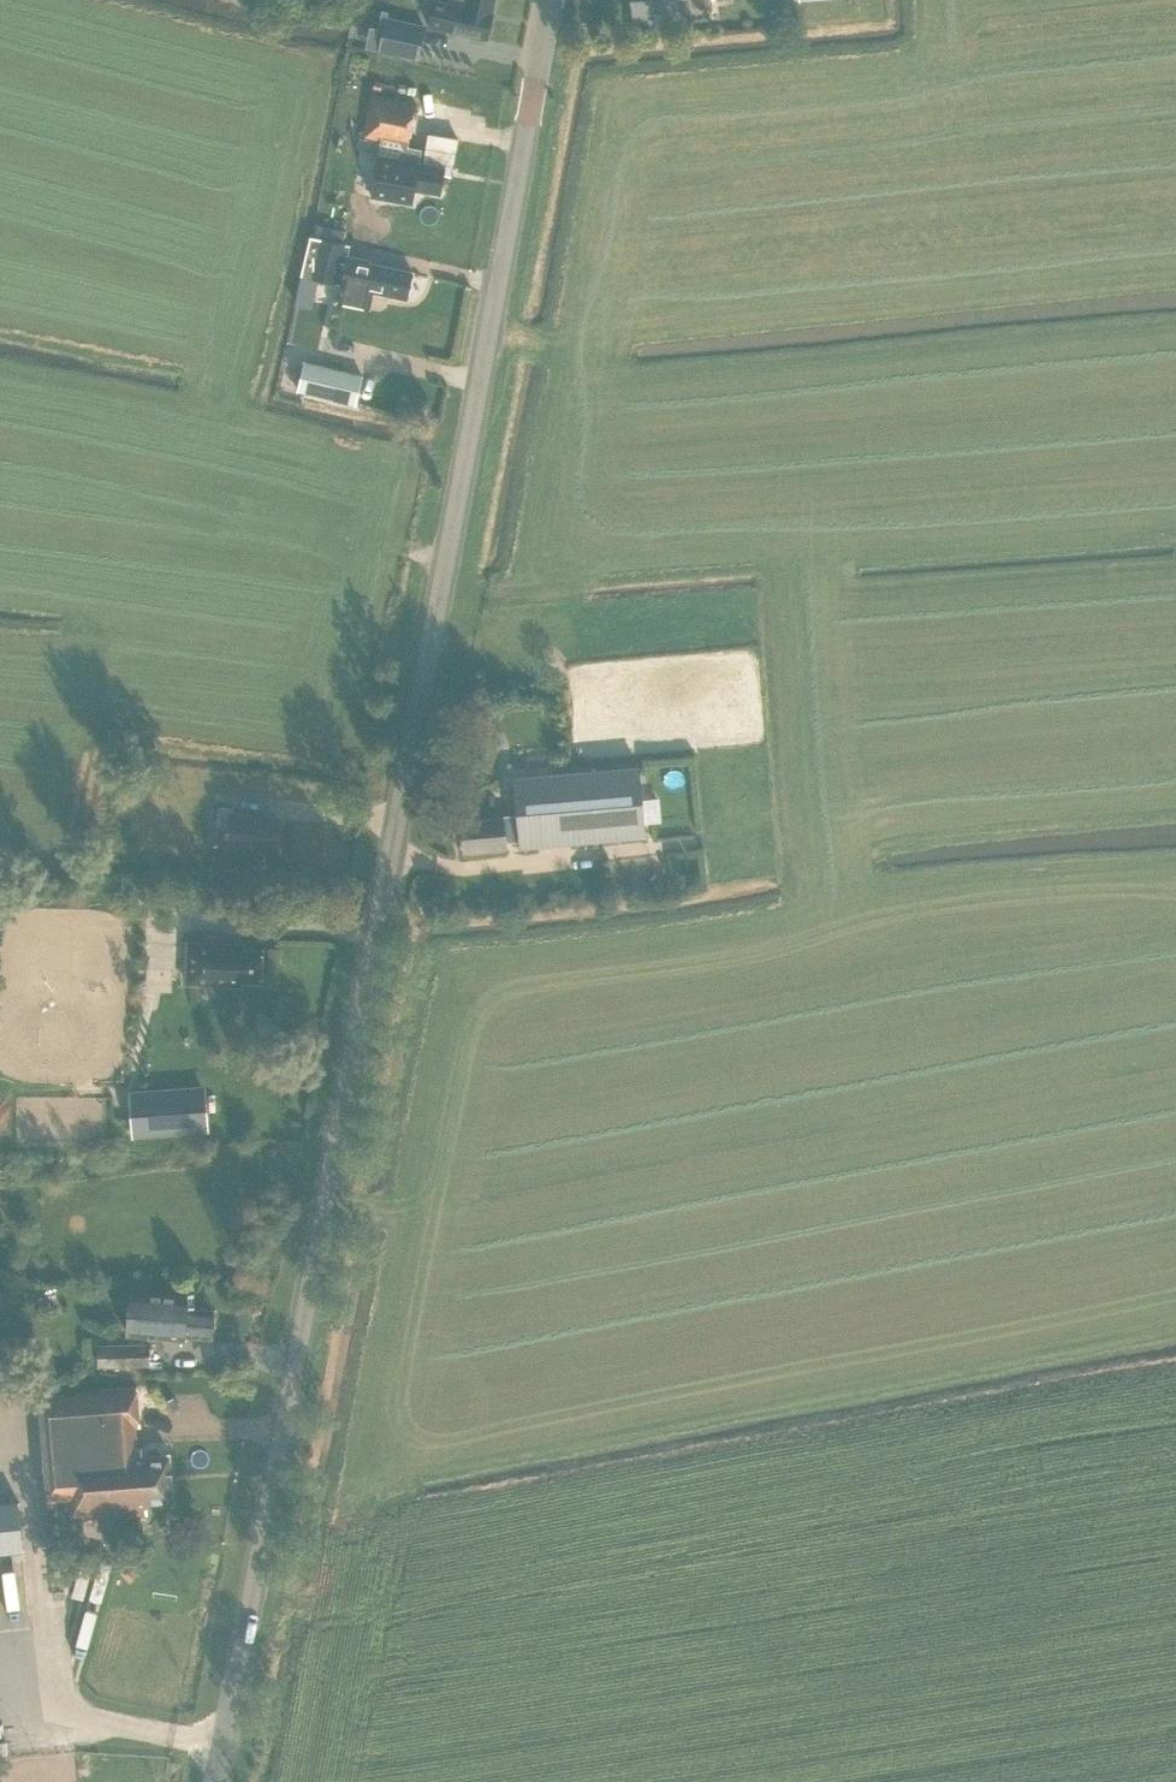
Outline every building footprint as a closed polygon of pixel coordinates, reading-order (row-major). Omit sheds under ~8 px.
[(495,0),(451,0),(450,2),(439,0),(420,0),(417,16),(431,19),(429,26),(445,29),(444,30),(487,39),(495,0)] [(692,22),(689,0),(633,0),(636,28),(692,22)] [(429,27),(429,26),(431,19),(417,16),(415,24),(388,18),(385,35),(421,42),(424,26),(429,27)] [(408,147),(417,103),(372,94),(363,138),(386,142),(383,158),(389,159),(386,174),(402,177),(400,186),(441,193),(445,167),(405,160),(407,147),(408,147)] [(424,161),(446,165),(446,168),(444,175),(452,176),(458,139),(429,134),(424,161)] [(368,263),(347,258),(350,245),(311,237),(302,274),(342,283),(338,300),(370,307),(374,291),(408,299),(413,272),(369,262),(368,263)] [(356,406),(364,375),(305,360),(297,391),(356,406)] [(646,835),(640,767),(515,778),(518,816),(504,817),(504,816),(462,820),(465,850),(507,847),(506,837),(520,836),(521,846),(646,835)] [(245,942),(187,940),(185,985),(243,987),(243,982),(263,983),(264,947),(244,947),(245,942)] [(129,1093),(132,1133),(207,1127),(204,1087),(129,1093)] [(129,1334),(186,1339),(186,1335),(212,1337),(214,1309),(187,1307),(188,1295),(132,1291),(129,1334)] [(99,1365),(111,1365),(149,1365),(149,1345),(99,1346),(99,1365)] [(137,1448),(136,1427),(141,1426),(138,1386),(103,1389),(103,1392),(41,1397),(52,1545),(85,1542),(83,1518),(148,1513),(147,1506),(174,1503),(170,1453),(143,1455),(142,1447),(137,1448)] [(24,1548),(19,1500),(0,1502),(0,1551),(24,1548)]
